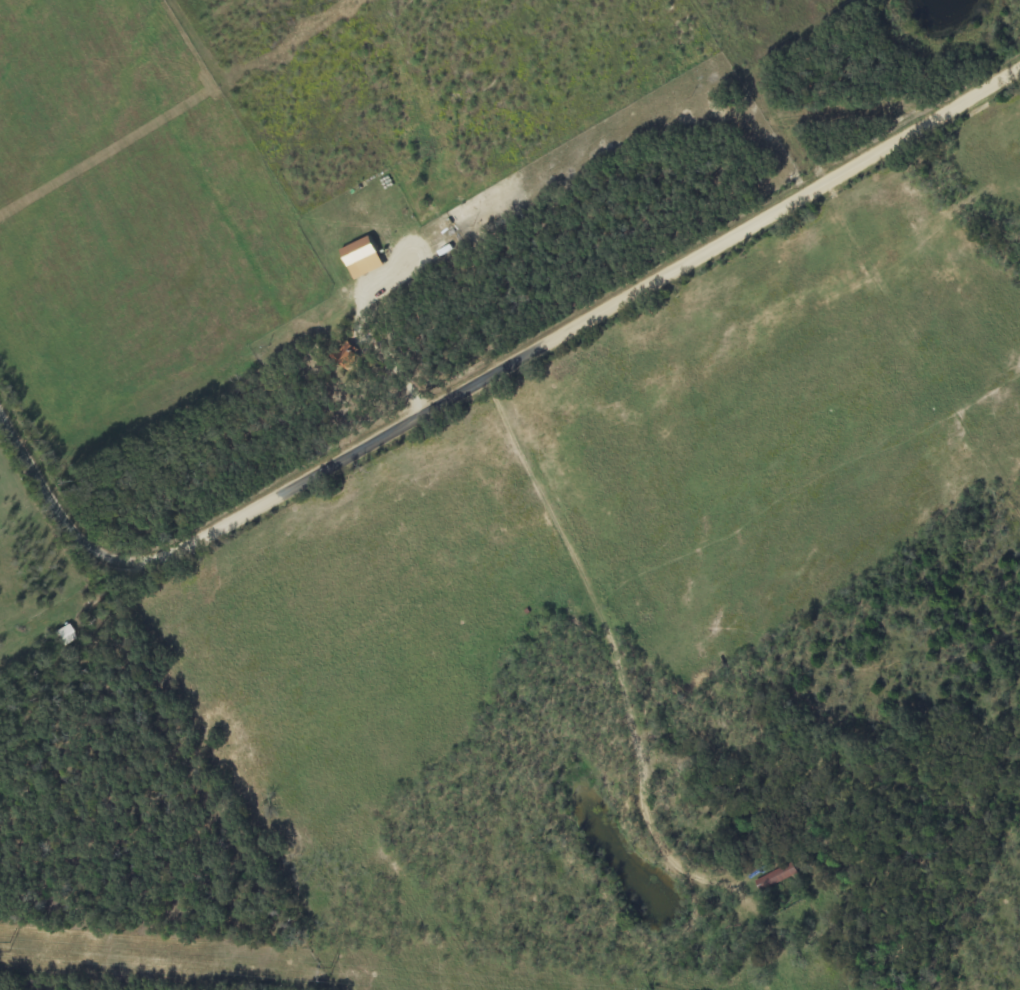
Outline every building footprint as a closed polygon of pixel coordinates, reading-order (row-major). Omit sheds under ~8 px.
[(338,250),(352,280),(381,267),(367,236),(338,250)] [(798,876),(793,864),(754,881),(759,892),(798,876)]
